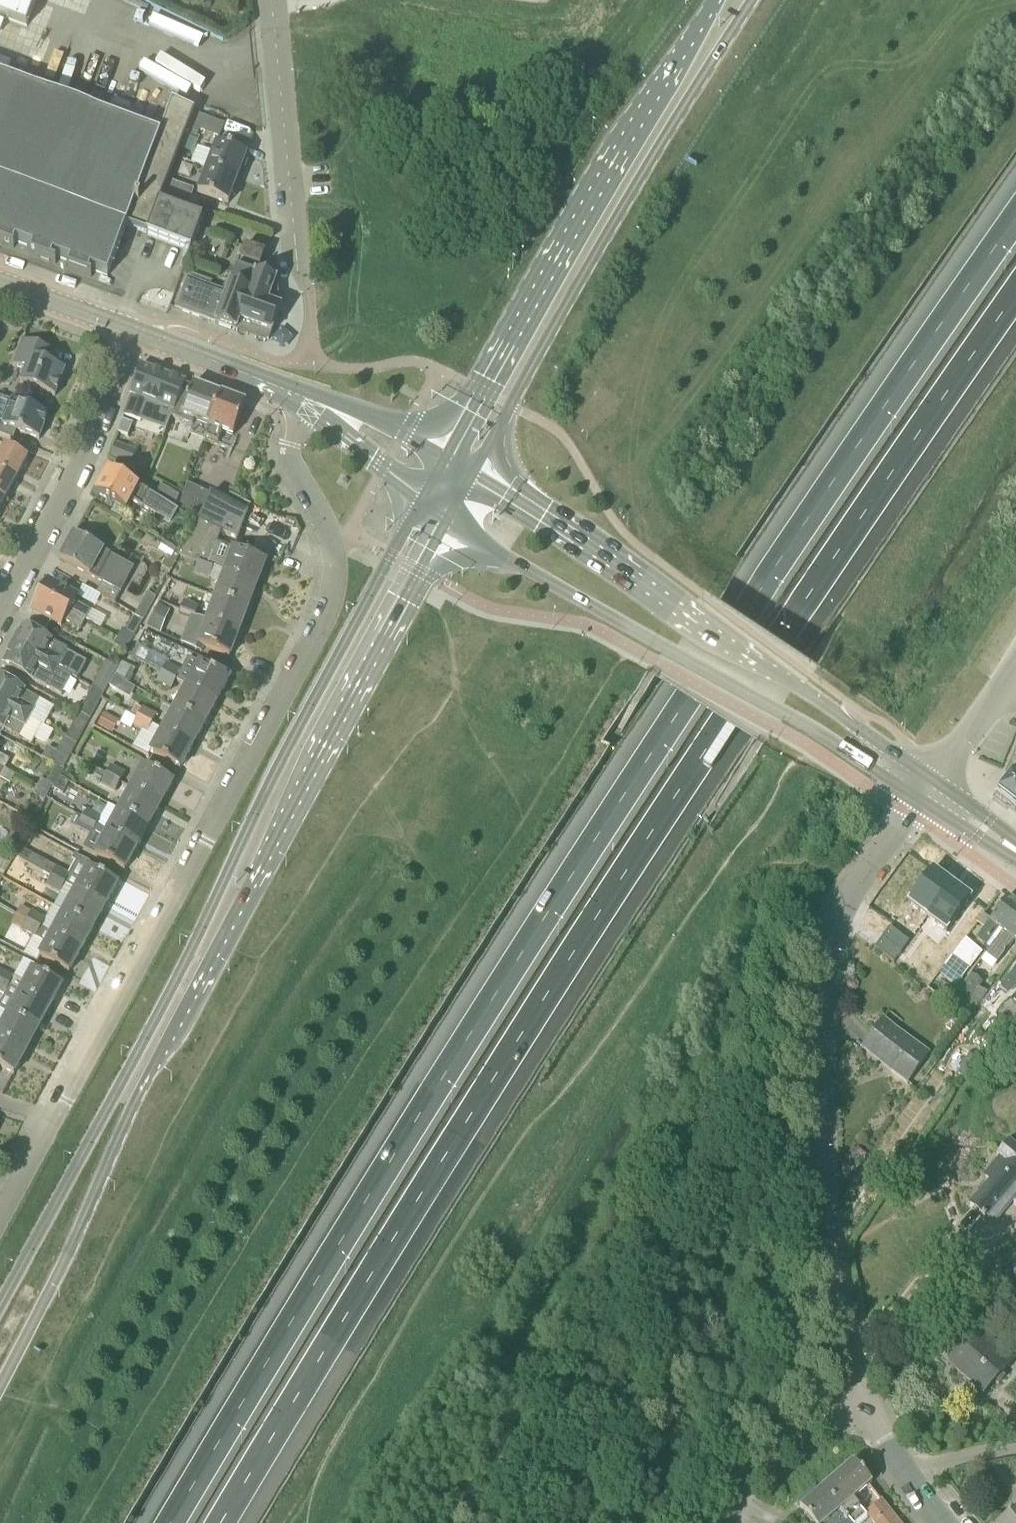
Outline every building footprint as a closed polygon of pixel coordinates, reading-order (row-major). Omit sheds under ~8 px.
[(27,27),(37,0),(0,0),(0,17),(27,27)] [(186,134),(194,113),(173,102),(160,137),(0,77),(0,244),(13,249),(16,242),(33,249),(30,255),(51,263),(53,256),(70,263),(68,269),(88,277),(91,270),(108,277),(126,227),(191,251),(203,219),(160,203),(163,194),(168,180),(186,134)] [(225,125),(194,113),(186,134),(197,138),(200,131),(220,138),(225,125)] [(216,144),(213,153),(197,147),(191,162),(207,168),(238,180),(247,156),(216,144)] [(198,192),(228,204),(238,180),(207,168),(198,192)] [(194,190),(168,180),(163,194),(189,204),(194,190)] [(271,334),(279,311),(280,309),(277,282),(257,275),(265,254),(245,247),(231,286),(225,284),(222,293),(187,280),(176,310),(216,324),(216,325),(231,330),(233,325),(238,327),(240,323),(271,334)] [(20,385),(55,397),(65,370),(44,363),(48,350),(23,341),(13,366),(26,370),(20,385)] [(185,382),(141,366),(130,395),(132,396),(124,416),(141,423),(149,403),(173,412),(185,382)] [(172,418),(208,432),(221,396),(193,385),(193,386),(185,383),(186,383),(185,382),(173,412),(172,418)] [(223,433),(233,437),(245,405),(221,396),(208,432),(205,440),(219,445),(223,433)] [(48,415),(0,398),(0,436),(13,441),(17,431),(39,440),(48,415)] [(132,425),(122,421),(117,434),(127,437),(132,425)] [(28,459),(5,447),(0,456),(0,471),(16,480),(28,459)] [(119,461),(124,450),(116,447),(112,457),(119,461)] [(6,500),(16,480),(0,471),(0,497),(6,500)] [(108,471),(96,494),(126,511),(131,502),(157,516),(165,503),(108,471)] [(209,495),(187,485),(178,510),(198,519),(209,495)] [(183,558),(187,559),(196,563),(198,564),(198,563),(209,567),(222,533),(238,540),(248,512),(224,502),(210,495),(198,520),(179,556),(183,558)] [(134,568),(74,535),(60,560),(104,584),(98,595),(115,603),(134,568)] [(162,566),(171,571),(181,550),(164,541),(159,551),(167,555),(162,566)] [(234,550),(225,574),(257,586),(266,562),(234,550)] [(210,578),(214,569),(209,567),(198,563),(198,564),(195,574),(210,580),(210,578)] [(225,574),(222,582),(216,597),(248,609),(257,586),(225,574)] [(77,597),(49,581),(40,596),(85,621),(91,611),(74,602),(77,597)] [(136,616),(144,621),(156,598),(148,593),(136,616)] [(40,596),(32,611),(61,627),(64,621),(81,630),(85,621),(40,596)] [(207,621),(239,633),(248,609),(216,597),(207,621)] [(185,601),(179,614),(192,620),(193,620),(195,616),(199,607),(185,601)] [(160,604),(148,627),(162,634),(172,610),(160,604)] [(136,616),(127,632),(134,635),(136,636),(144,621),(136,616)] [(207,621),(198,645),(230,658),(239,633),(207,621)] [(87,661),(24,627),(14,646),(72,678),(77,680),(87,661)] [(123,630),(118,639),(130,644),(134,635),(127,632),(123,630)] [(130,644),(118,639),(115,645),(126,651),(130,644)] [(3,665),(62,698),(72,678),(14,646),(3,665)] [(217,703),(229,680),(189,659),(181,673),(167,665),(162,673),(176,681),(187,686),(217,703)] [(110,683),(114,675),(118,668),(107,662),(92,689),(104,695),(110,684),(110,683)] [(122,663),(115,675),(129,683),(135,671),(122,663)] [(171,690),(176,681),(162,673),(157,682),(171,690)] [(123,682),(115,678),(109,687),(114,690),(121,687),(123,682)] [(0,679),(0,703),(30,719),(40,700),(0,679)] [(175,708),(205,725),(217,703),(187,686),(175,708)] [(92,689),(79,714),(91,720),(104,695),(92,689)] [(4,730),(4,729),(33,745),(43,726),(30,719),(0,703),(0,728),(4,730)] [(138,717),(152,725),(157,715),(143,708),(142,710),(136,707),(132,715),(138,718),(138,717)] [(163,731),(193,747),(205,725),(175,708),(163,731)] [(79,714),(66,738),(65,739),(77,745),(91,720),(79,714)] [(118,721),(104,714),(97,725),(111,733),(118,721)] [(148,734),(152,725),(138,717),(138,718),(133,726),(141,730),(148,734)] [(150,753),(180,770),(193,747),(163,731),(152,725),(148,734),(141,730),(132,747),(148,757),(150,753)] [(65,739),(66,738),(64,737),(56,752),(48,748),(43,757),(64,769),(77,745),(65,739)] [(1005,776),(1011,780),(996,799),(1007,807),(1015,814),(1015,750),(1005,776)] [(5,769),(10,760),(0,755),(0,767),(5,769)] [(107,775),(121,782),(126,773),(112,766),(107,775)] [(161,804),(173,782),(143,766),(131,788),(161,804)] [(121,782),(107,775),(102,784),(116,792),(121,782)] [(69,783),(60,778),(55,788),(64,793),(69,783)] [(37,788),(48,793),(52,786),(42,780),(37,788)] [(48,793),(37,788),(33,795),(43,801),(48,793)] [(149,827),(161,804),(131,788),(119,811),(149,827)] [(108,805),(102,816),(88,809),(83,819),(96,827),(108,833),(137,849),(149,827),(119,811),(108,805)] [(96,827),(83,819),(78,829),(92,836),(96,827)] [(108,833),(96,856),(125,872),(137,849),(108,833)] [(89,869),(91,864),(75,855),(72,860),(75,862),(88,868),(89,869)] [(6,873),(11,863),(0,858),(0,871),(6,873)] [(89,869),(88,868),(80,881),(47,863),(42,872),(65,884),(76,890),(106,907),(118,884),(89,869)] [(951,885),(932,871),(908,903),(928,917),(951,885)] [(65,884),(42,872),(38,881),(46,886),(60,893),(65,884)] [(971,899),(951,885),(928,917),(947,931),(971,899)] [(76,890),(71,899),(64,912),(94,929),(106,907),(76,890)] [(1008,897),(975,940),(983,946),(996,929),(1002,932),(1005,935),(1014,924),(1015,925),(1015,904),(1008,897)] [(51,935),(52,934),(82,951),(94,929),(64,912),(52,906),(47,919),(42,929),(51,935)] [(21,907),(17,915),(27,920),(32,913),(21,907)] [(32,913),(27,920),(42,929),(47,919),(32,911),(32,913)] [(27,920),(22,930),(46,944),(39,957),(69,973),(82,951),(52,934),(51,935),(42,929),(27,920)] [(1014,924),(1005,935),(1002,932),(985,955),(996,964),(1013,942),(1015,944),(1015,925),(1014,924)] [(882,939),(901,954),(909,943),(890,929),(882,939)] [(875,950),(894,964),(901,954),(882,939),(875,950)] [(940,972),(943,974),(957,985),(968,970),(952,957),(940,972)] [(1015,987),(1015,967),(1001,988),(1007,993),(1015,988),(1015,987)] [(50,1008),(63,986),(33,969),(25,983),(14,977),(0,970),(0,981),(10,986),(21,992),(50,1008)] [(971,975),(965,984),(977,993),(980,990),(984,984),(971,975)] [(10,986),(0,981),(0,993),(5,996),(10,986)] [(987,995),(980,990),(977,993),(965,984),(958,993),(978,1007),(987,995)] [(21,992),(9,1014),(38,1031),(50,1008),(21,992)] [(26,1053),(38,1031),(9,1014),(0,1010),(0,1039),(26,1053)] [(883,1022),(862,1050),(863,1051),(864,1050),(892,1071),(891,1072),(907,1084),(929,1055),(883,1022)] [(0,1068),(14,1075),(26,1053),(0,1039),(0,1068)] [(990,1065),(968,1055),(959,1075),(981,1085),(990,1065)] [(971,1208),(981,1216),(980,1217),(984,1221),(1015,1183),(1015,1147),(1009,1141),(997,1155),(1002,1159),(986,1178),(991,1182),(970,1207),(971,1208)] [(1006,1295),(1012,1313),(1015,1330),(1015,1292),(1006,1295)] [(944,1360),(982,1393),(998,1374),(1000,1376),(1012,1362),(974,1327),(944,1360)] [(865,1514),(853,1500),(870,1486),(872,1484),(854,1463),(821,1491),(848,1522),(860,1522),(867,1517),(865,1514)] [(821,1491),(800,1509),(812,1522),(848,1522),(821,1491)] [(881,1501),(872,1509),(883,1522),(898,1522),(881,1501)] [(1000,1522),(1015,1522),(1015,1511),(1000,1522)]
